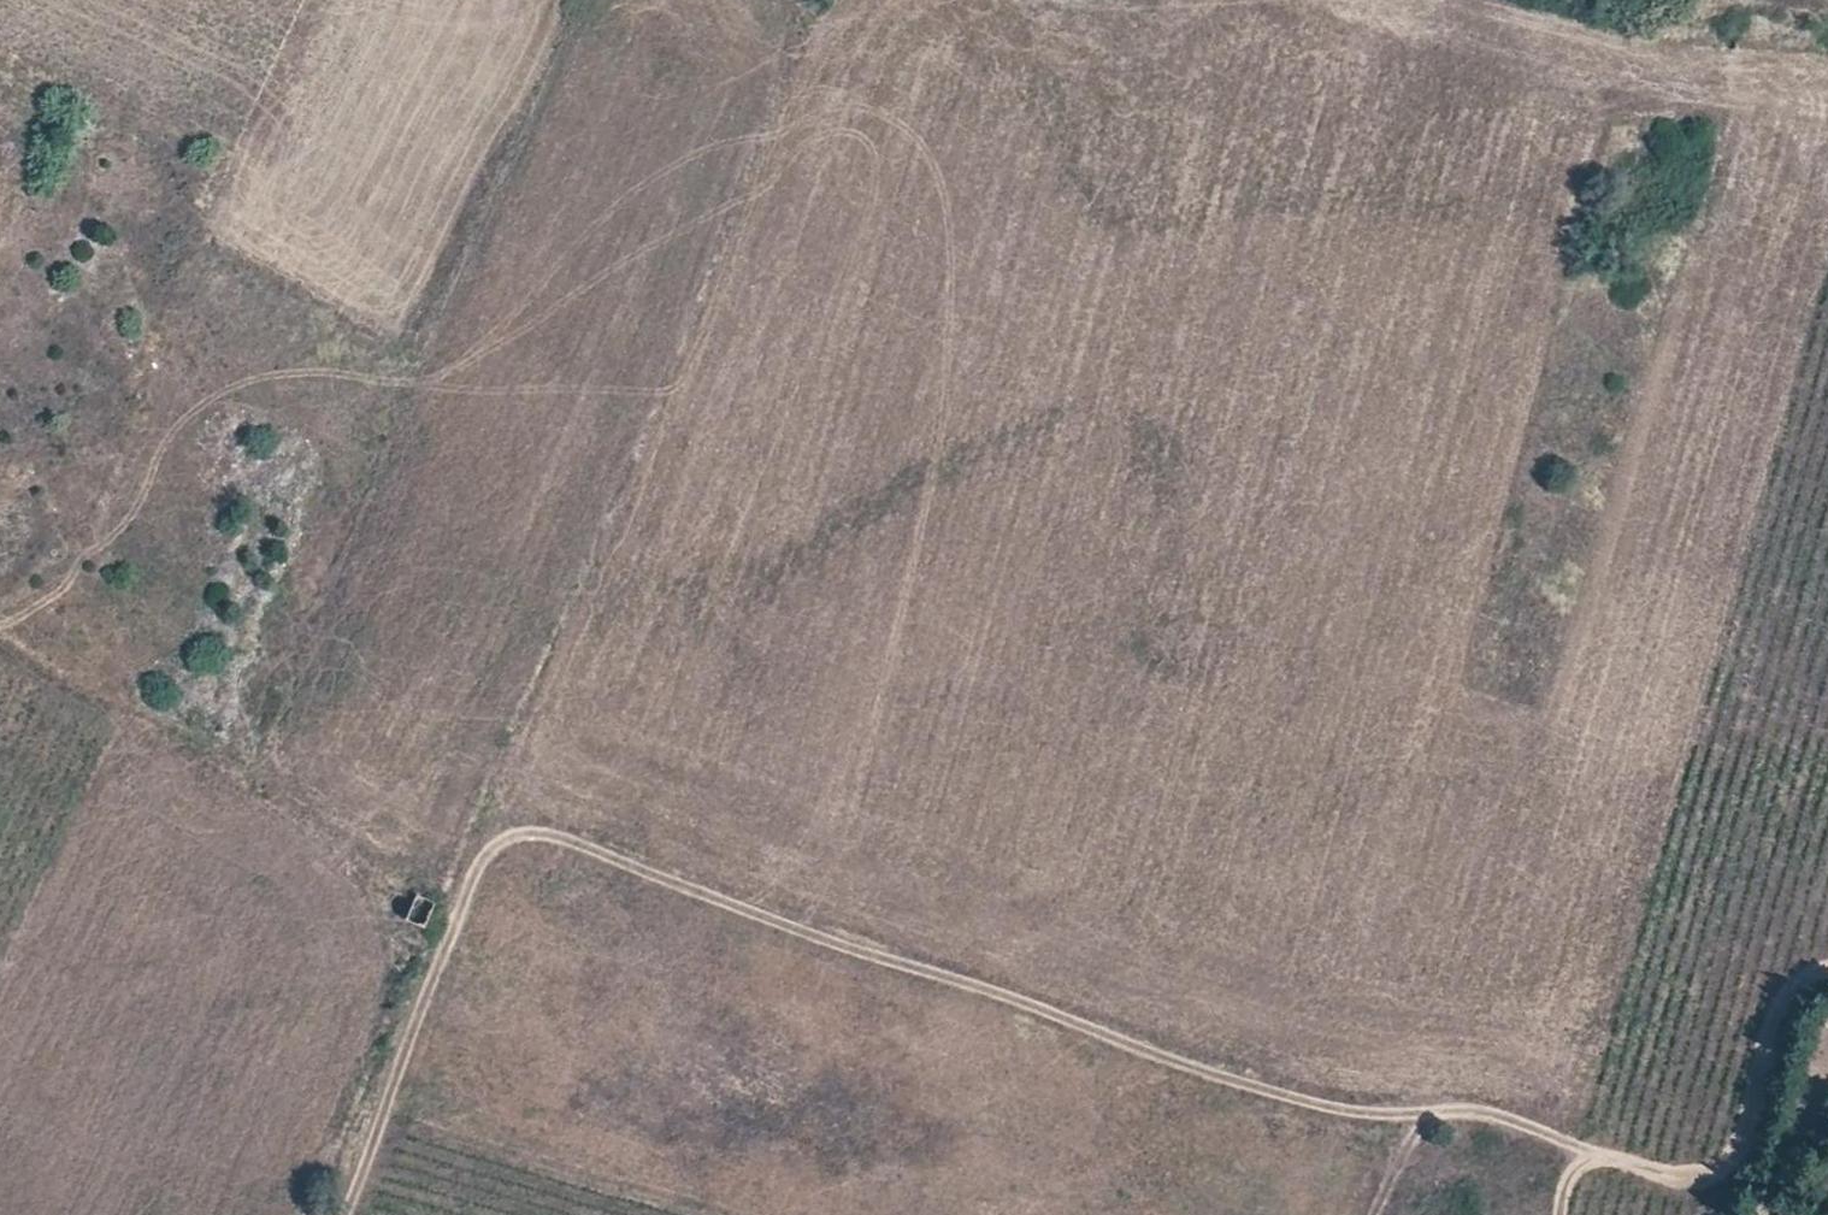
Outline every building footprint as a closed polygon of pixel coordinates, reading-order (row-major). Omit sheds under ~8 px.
[(426,927),(437,899),(418,891),(407,919),(426,927)]
